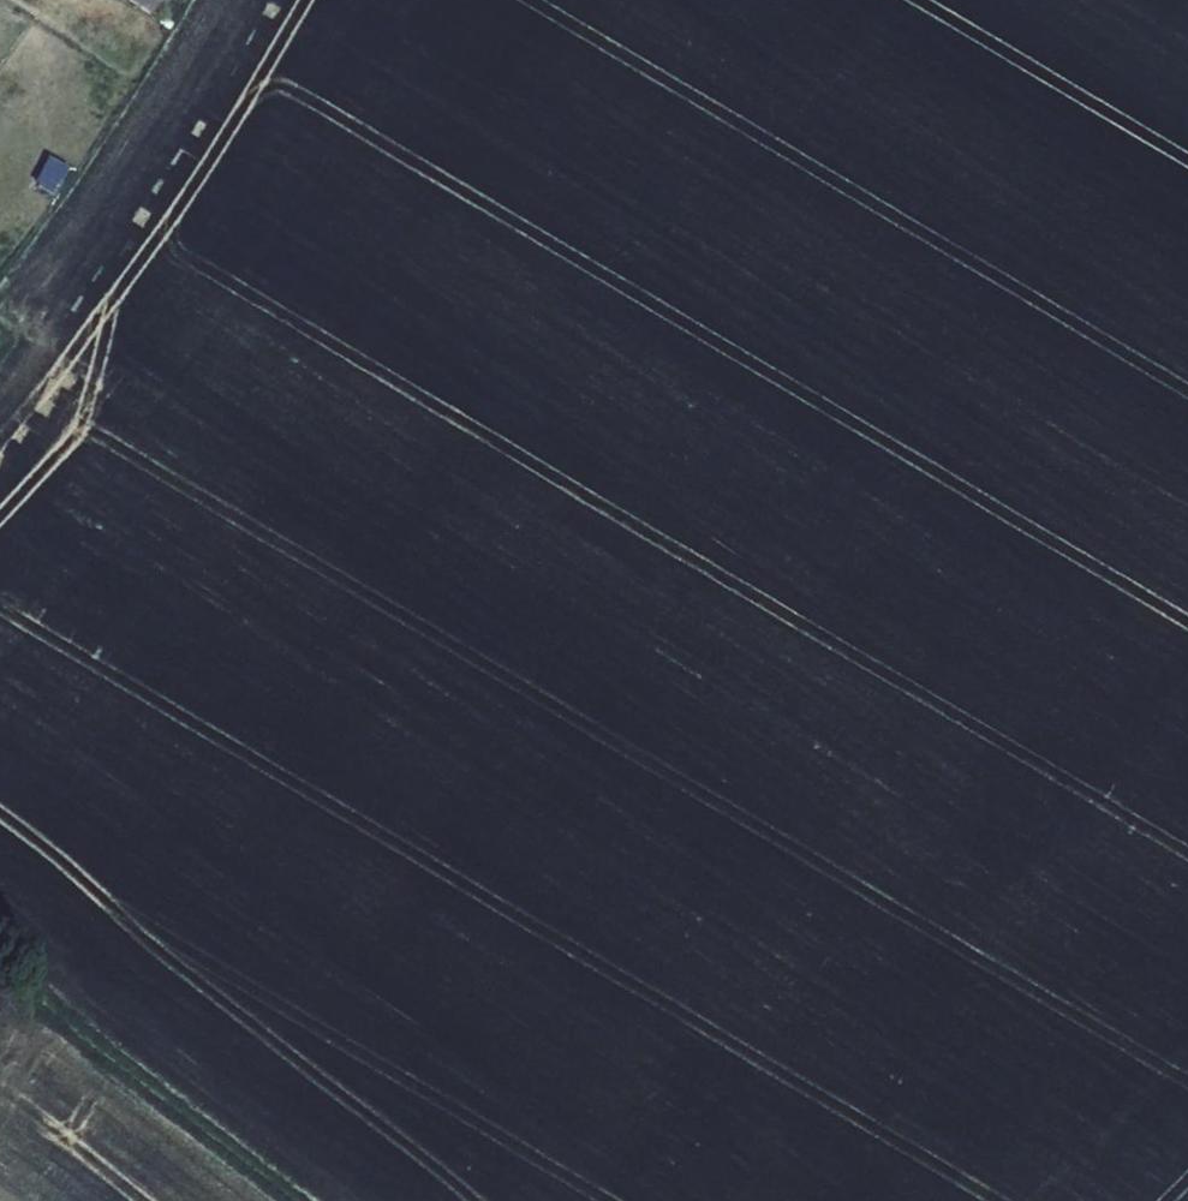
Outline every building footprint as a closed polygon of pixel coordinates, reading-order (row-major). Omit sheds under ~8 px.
[(155,19),(168,0),(126,0),(155,19)] [(67,170),(48,160),(35,186),(54,196),(67,170)]
